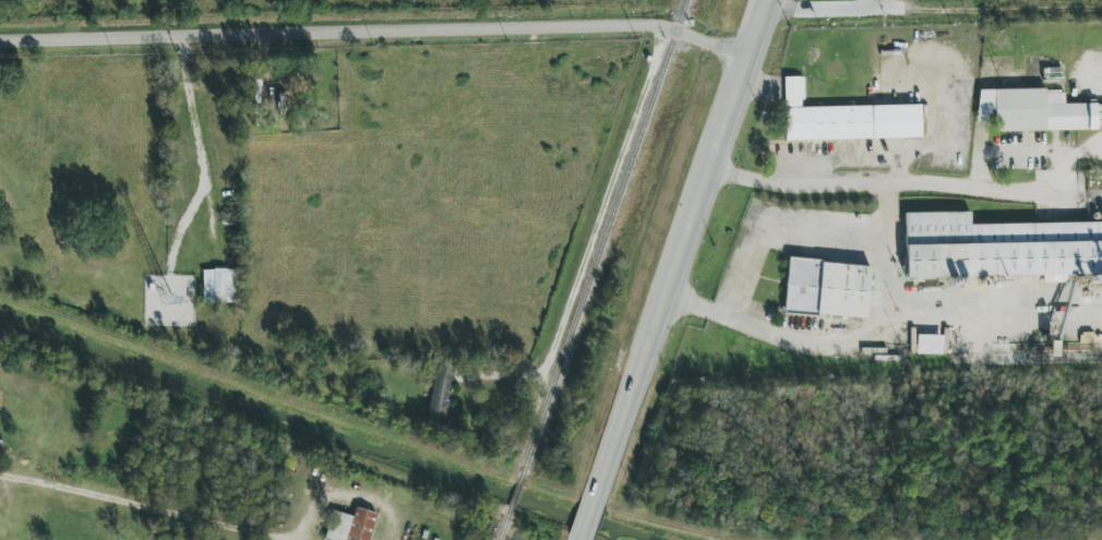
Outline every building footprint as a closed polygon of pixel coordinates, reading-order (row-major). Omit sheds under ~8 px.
[(804,108),(803,77),(784,77),(785,140),(921,138),(920,105),(804,108)] [(1096,130),(1096,104),(1065,104),(1065,93),(1046,93),(1046,89),(977,90),(978,122),(995,122),(996,131),(1096,130)] [(1052,275),(1052,283),(1068,282),(1068,275),(1101,274),(1101,222),(970,225),(970,212),(905,213),(906,279),(1052,275)] [(867,319),(870,265),(788,260),(785,314),(867,319)] [(204,269),(203,303),(237,304),(238,270),(204,269)] [(942,355),(943,335),(917,335),(917,354),(942,355)] [(456,366),(438,362),(427,415),(445,419),(456,366)] [(356,508),(353,516),(332,511),(325,539),(329,539),(368,539),(375,513),(356,508)]
